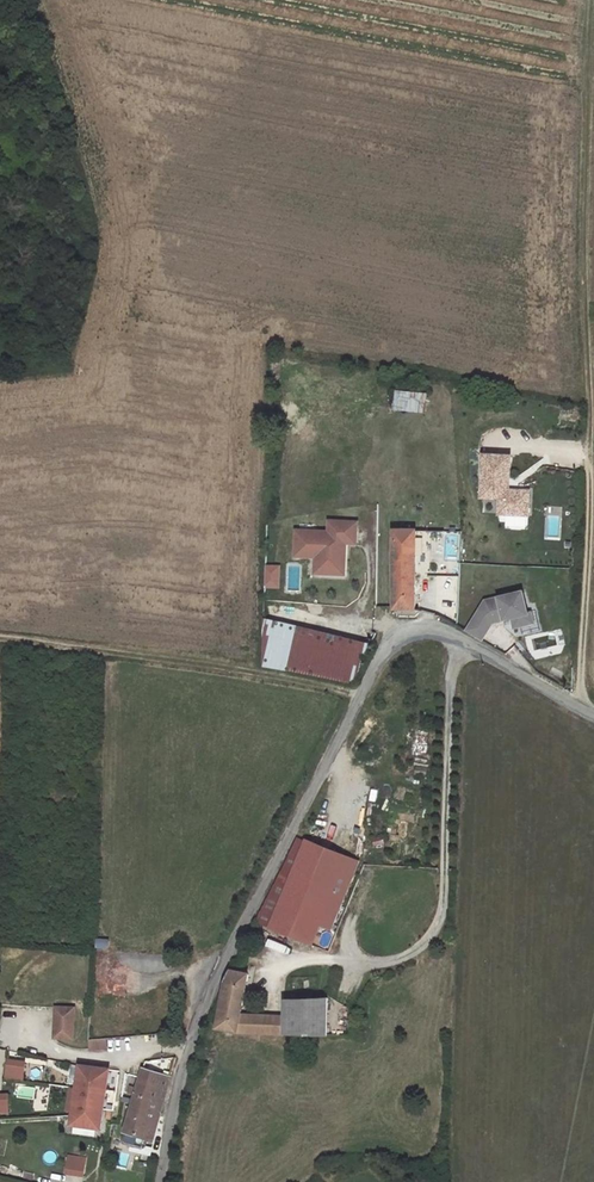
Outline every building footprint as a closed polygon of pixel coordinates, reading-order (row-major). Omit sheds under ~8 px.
[(396,391),(396,411),(428,411),(429,391),(396,391)] [(494,506),(496,479),(484,479),(482,505),(494,506)] [(310,505),(294,503),(285,598),(304,600),(309,523),(310,505)] [(340,598),(369,599),(370,559),(372,507),(359,507),(358,551),(341,551),(340,598)] [(393,529),(388,609),(409,608),(413,580),(440,582),(442,545),(422,544),(422,530),(393,529)] [(304,600),(285,598),(279,652),(275,669),(305,676),(308,661),(300,660),(304,600)] [(477,642),(484,617),(463,606),(457,618),(439,607),(433,618),(477,642)] [(305,676),(347,684),(354,668),(308,661),(305,676)] [(299,847),(287,870),(257,927),(299,945),(337,864),(305,850),(299,847)] [(337,864),(299,945),(299,952),(321,951),(337,864)] [(257,927),(287,870),(279,866),(249,924),(257,927)] [(257,927),(249,924),(241,940),(248,944),(257,927)] [(329,1033),(327,997),(283,998),(282,1015),(238,1013),(245,973),(229,971),(223,982),(214,1027),(235,1030),(329,1033)] [(62,1014),(43,1012),(41,1040),(60,1041),(62,1014)] [(93,1053),(93,1042),(81,1043),(81,1054),(93,1053)] [(61,1120),(59,1129),(88,1132),(90,1117),(99,1118),(102,1101),(92,1101),(96,1072),(72,1068),(61,1120)] [(128,1156),(132,1145),(135,1133),(146,1136),(148,1120),(157,1082),(134,1076),(112,1151),(128,1156)] [(135,1133),(132,1145),(145,1147),(146,1136),(135,1133)]
